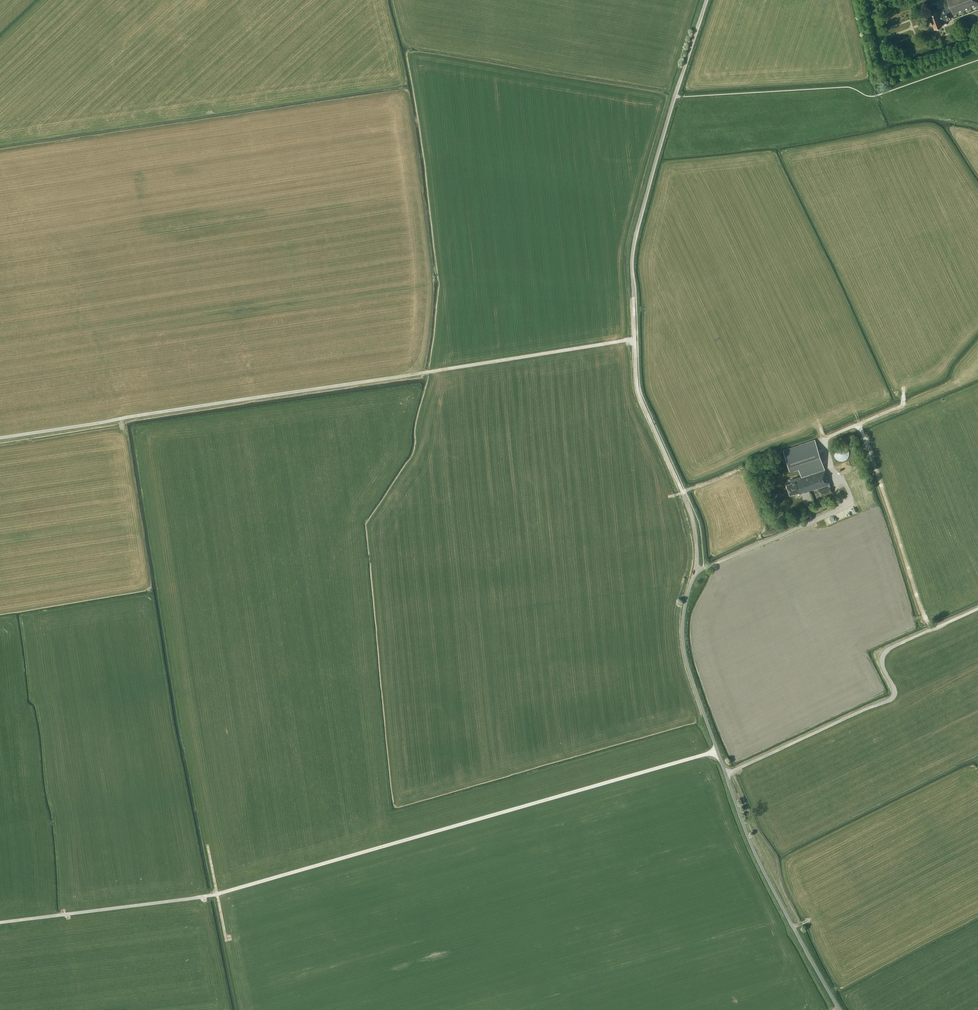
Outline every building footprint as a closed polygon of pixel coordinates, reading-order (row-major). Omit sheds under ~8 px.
[(945,10),(936,13),(936,12),(928,15),(934,29),(941,26),(940,24),(950,20),(949,17),(950,17),(950,16),(977,5),(977,2),(977,0),(941,0),(945,10)] [(832,493),(815,440),(783,451),(791,473),(798,471),(800,477),(791,480),(792,483),(787,485),(790,495),(796,493),(796,494),(800,492),(800,495),(817,489),(828,486),(818,490),(820,497),(832,493)] [(849,456),(849,454),(849,451),(848,449),(846,447),(844,446),(842,446),(839,446),(837,447),(835,449),(834,451),(834,454),(834,456),(835,458),(837,460),(839,461),(842,461),(844,461),(846,460),(848,458),(849,456)]
